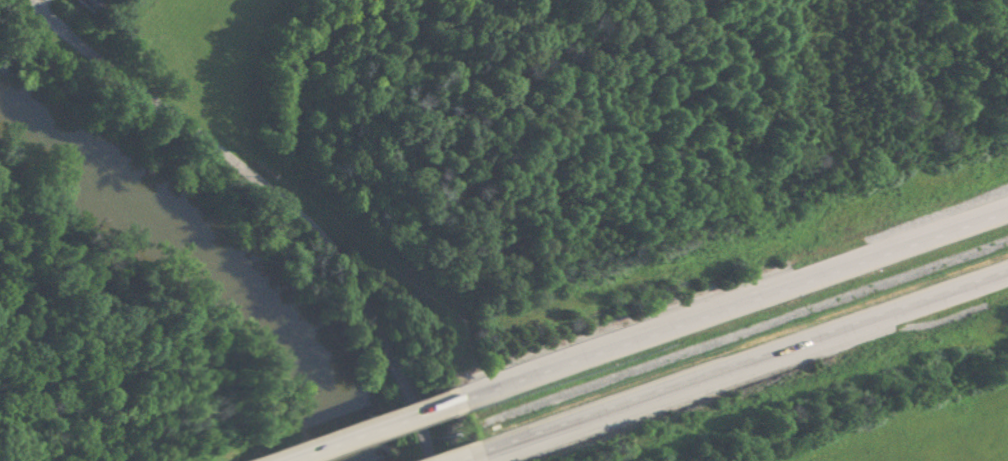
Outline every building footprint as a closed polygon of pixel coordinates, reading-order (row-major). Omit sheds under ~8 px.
[(81,10),(92,0),(71,0),(81,10)]
